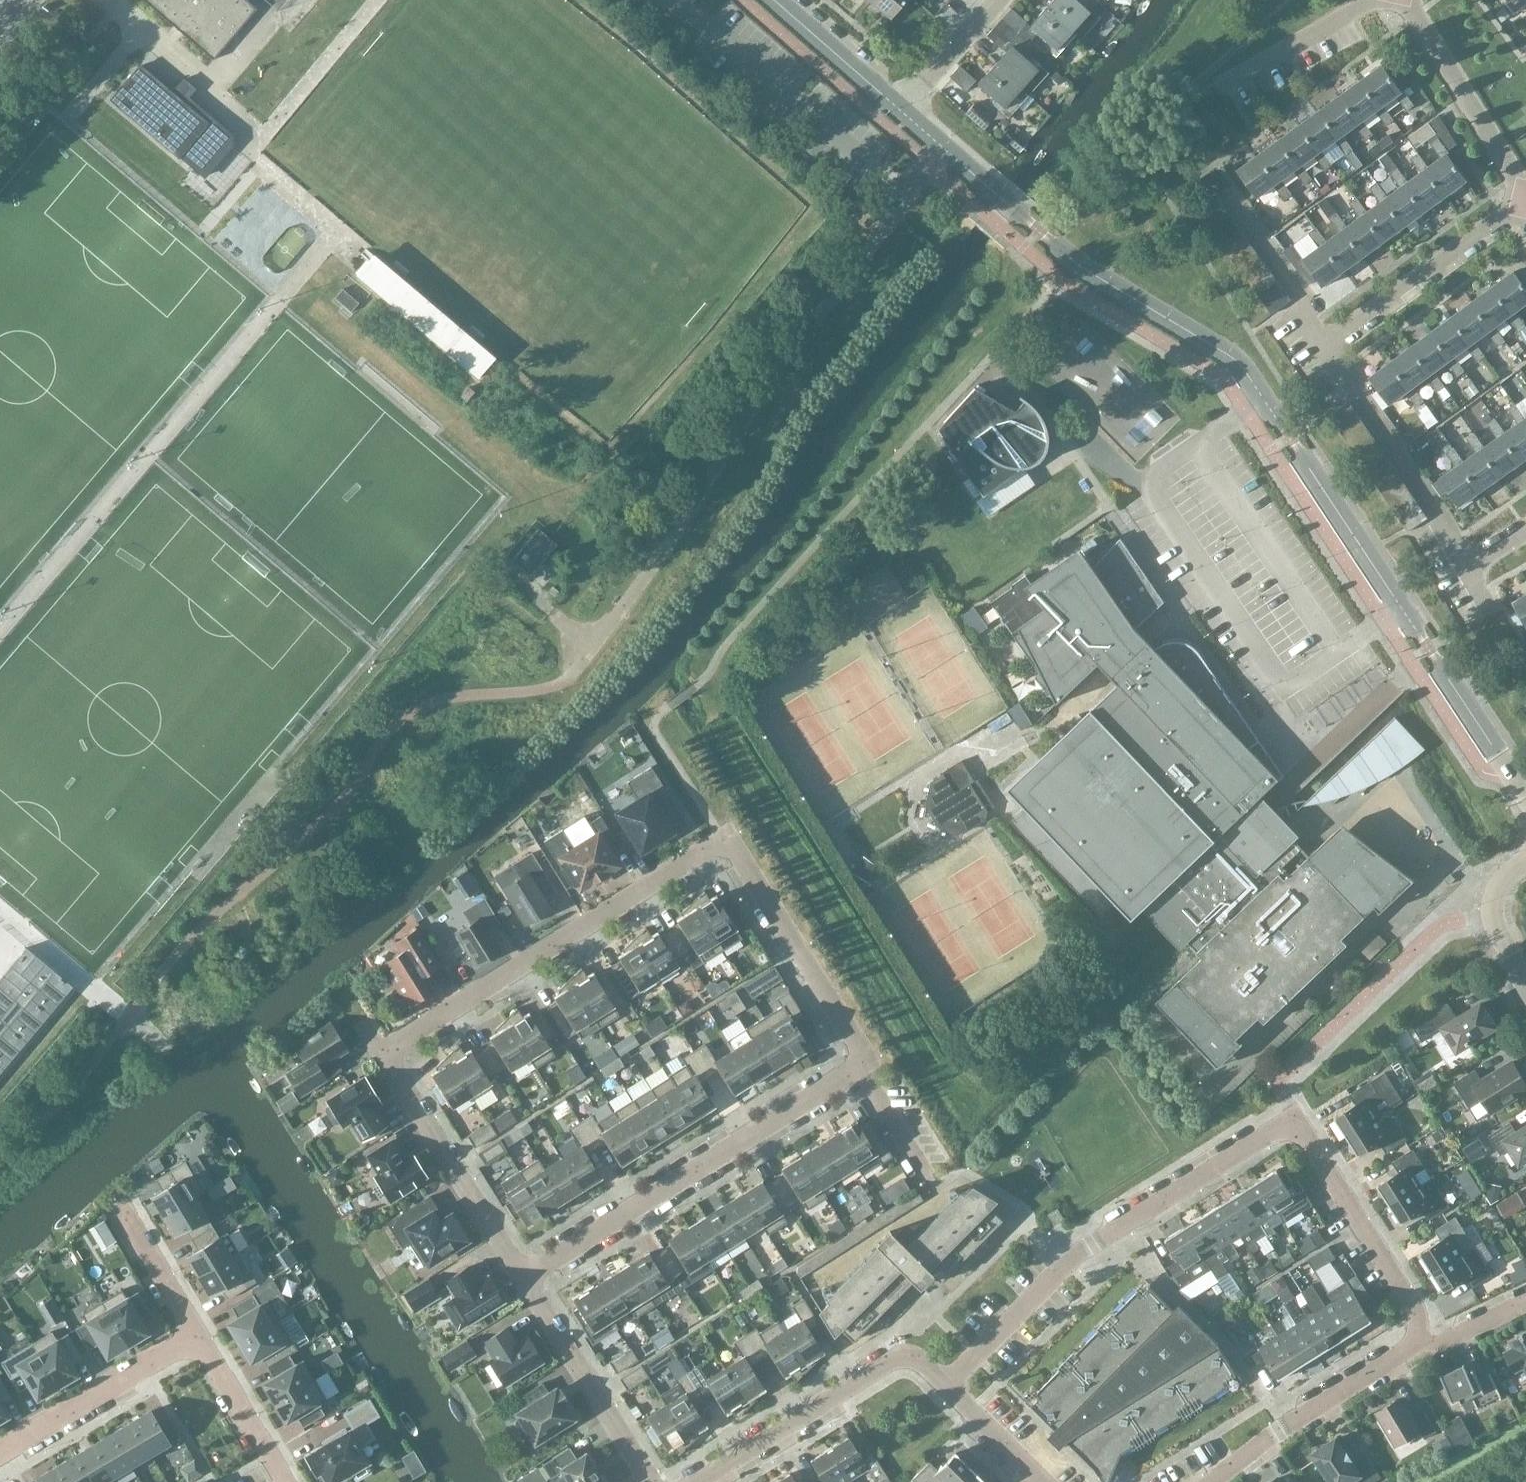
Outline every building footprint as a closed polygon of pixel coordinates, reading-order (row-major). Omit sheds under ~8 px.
[(213,60),(257,9),(246,0),(143,0),(213,60)] [(868,3),(889,20),(904,0),(871,0),(868,3)] [(1071,31),(1088,12),(1074,0),(1052,0),(1045,8),(1071,31)] [(1515,12),(1525,4),(1525,0),(1506,0),(1515,12)] [(1045,8),(1029,26),(1010,9),(1001,20),(1028,44),(1036,35),(1054,51),(1071,31),(1045,8)] [(102,17),(95,10),(81,25),(88,32),(102,17)] [(1028,44),(1001,20),(991,31),(1007,45),(1009,44),(1011,46),(994,65),(1020,89),(1037,69),(1024,58),(1032,48),(1028,44)] [(1002,108),(1020,89),(994,65),(976,85),(1002,108)] [(1383,65),(1362,81),(1382,109),(1384,108),(1397,98),(1406,111),(1414,105),(1404,92),(1403,93),(1383,65)] [(140,66),(111,100),(179,158),(182,154),(185,157),(207,176),(232,146),(232,135),(200,108),(195,113),(183,103),(195,89),(194,89),(183,79),(171,93),(140,66)] [(966,92),(975,81),(959,66),(949,77),(966,92)] [(1382,109),(1362,81),(1341,96),(1362,124),(1363,122),(1376,113),(1386,126),(1393,120),(1384,108),(1382,109)] [(1362,124),(1341,96),(1321,111),(1341,138),(1343,137),(1356,128),(1365,140),(1373,135),(1363,122),(1362,124)] [(965,114),(983,131),(992,120),(974,104),(965,114)] [(1345,155),(1346,155),(1352,162),(1358,157),(1343,137),(1341,138),(1321,111),(1300,125),(1321,153),(1323,152),(1336,142),(1345,155)] [(1430,122),(1408,137),(1417,149),(1438,133),(1430,122)] [(1300,125),(1279,141),(1300,168),(1302,167),(1315,157),(1325,170),(1332,165),(1323,152),(1321,153),(1300,125)] [(1438,139),(1431,143),(1442,159),(1429,168),(1426,171),(1445,197),(1467,182),(1448,155),(1449,154),(1438,139)] [(1300,168),(1279,141),(1260,155),(1280,183),(1282,181),(1294,172),(1304,186),(1312,180),(1302,167),(1300,168)] [(1379,159),(1390,174),(1401,189),(1388,199),(1385,201),(1404,227),(1426,211),(1406,185),(1408,184),(1386,153),(1379,159)] [(1426,171),(1429,168),(1418,153),(1410,159),(1422,174),(1408,184),(1406,185),(1426,211),(1445,197),(1426,171)] [(1280,183),(1260,155),(1239,170),(1258,198),(1275,186),(1285,200),(1292,195),(1282,181),(1280,183)] [(1380,204),(1368,213),(1366,215),(1385,241),(1404,227),(1385,201),(1388,199),(1377,183),(1369,189),(1380,204)] [(1361,219),(1348,228),(1345,230),(1364,256),(1385,241),(1366,215),(1368,213),(1357,198),(1349,203),(1361,219)] [(1341,234),(1327,244),(1325,246),(1344,271),(1364,256),(1345,230),(1348,228),(1337,213),(1329,218),(1341,234)] [(1323,287),(1344,271),(1325,246),(1327,244),(1316,228),(1309,233),(1321,249),(1304,261),(1323,287)] [(1251,245),(1244,235),(1223,250),(1230,259),(1251,245)] [(1257,254),(1251,245),(1230,259),(1237,268),(1257,254)] [(494,372),(499,367),(363,251),(358,256),(365,261),(353,275),(476,381),(488,367),(494,372)] [(1264,264),(1257,254),(1237,268),(1244,278),(1264,264)] [(1271,273),(1264,264),(1244,278),(1251,288),(1271,273)] [(1278,282),(1271,273),(1251,288),(1257,297),(1278,282)] [(1493,288),(1512,315),(1514,313),(1525,305),(1525,290),(1513,273),(1493,288)] [(1284,291),(1278,282),(1257,297),(1264,306),(1284,291)] [(1512,315),(1493,288),(1472,303),(1492,330),(1494,329),(1507,319),(1518,334),(1525,328),(1514,313),(1512,315)] [(1291,301),(1284,291),(1264,306),(1270,316),(1291,301)] [(1492,330),(1472,303),(1452,318),(1472,345),(1475,343),(1488,333),(1498,348),(1505,343),(1494,329),(1492,330)] [(1472,345),(1452,318),(1432,333),(1452,360),(1454,358),(1467,349),(1477,363),(1485,357),(1475,343),(1472,345)] [(1457,378),(1465,372),(1454,358),(1452,360),(1432,333),(1411,348),(1432,375),(1434,373),(1447,364),(1457,378)] [(1411,348),(1392,362),(1412,390),(1414,388),(1427,379),(1437,393),(1444,387),(1434,373),(1432,375),(1411,348)] [(1501,378),(1513,369),(1503,364),(1499,368),(1488,353),(1484,356),(1501,378)] [(1412,390),(1392,362),(1371,378),(1391,405),(1407,393),(1417,407),(1424,402),(1414,388),(1412,390)] [(1040,418),(1038,414),(1033,409),(1028,405),(1023,401),(1006,420),(991,406),(994,401),(972,388),(935,429),(981,496),(1022,467),(1031,465),(1038,459),(1043,452),(1045,447),(1045,442),(1045,437),(1045,432),(1044,427),(1042,422),(1040,418)] [(1505,434),(1503,436),(1521,463),(1525,460),(1525,426),(1523,422),(1525,420),(1515,405),(1507,410),(1518,425),(1505,434)] [(1497,440),(1484,449),(1482,451),(1500,477),(1521,463),(1503,436),(1505,434),(1494,420),(1486,425),(1497,440)] [(1369,432),(1363,423),(1343,437),(1349,446),(1369,432)] [(1376,442),(1369,432),(1349,446),(1356,456),(1376,442)] [(1477,454),(1464,464),(1461,465),(1480,492),(1500,477),(1482,451),(1484,449),(1474,434),(1466,439),(1477,454)] [(1459,506),(1480,492),(1461,465),(1464,464),(1453,448),(1446,454),(1456,469),(1441,480),(1459,506)] [(1402,481),(1396,471),(1375,485),(1382,495),(1402,481)] [(1409,490),(1402,481),(1382,495),(1388,504),(1409,490)] [(1415,500),(1409,490),(1388,504),(1395,514),(1415,500)] [(1422,510),(1415,500),(1395,514),(1401,523),(1422,510)] [(1428,519),(1422,510),(1401,523),(1408,533),(1428,519)] [(558,549),(540,534),(516,564),(533,578),(558,549)] [(1099,665),(1118,685),(1156,649),(1138,631),(1135,627),(1162,601),(1163,602),(1164,602),(1121,539),(1094,567),(1081,549),(1031,583),(1026,576),(1012,586),(1013,587),(991,603),(1015,638),(1040,673),(1035,678),(1055,698),(1058,704),(1099,665)] [(1514,603),(1525,622),(1525,596),(1514,603)] [(1146,907),(1162,925),(1176,939),(1281,828),(1292,817),(1292,816),(1291,816),(1287,807),(1286,806),(1283,808),(1279,809),(1276,812),(1273,814),(1269,816),(1256,803),(1280,780),(1250,749),(1261,741),(1200,653),(1197,650),(1193,646),(1189,644),(1184,642),(1179,641),(1174,641),(1169,642),(1164,644),(1160,646),(1156,649),(1118,685),(1009,789),(1026,807),(1011,822),(1101,916),(1116,901),(1133,919),(1146,907)] [(1385,654),(1318,688),(1331,714),(1370,694),(1373,701),(1401,686),(1385,654)] [(1023,695),(989,713),(998,728),(1031,710),(1023,695)] [(986,812),(995,807),(978,780),(975,782),(962,761),(941,774),(942,777),(933,783),(928,806),(941,828),(964,833),(985,820),(986,812)] [(651,767),(627,782),(638,801),(618,814),(641,851),(652,844),(655,848),(671,838),(668,834),(671,832),(653,803),(668,794),(651,767)] [(619,847),(600,816),(589,823),(596,835),(560,858),(566,867),(562,870),(572,886),(576,883),(579,888),(591,881),(592,883),(606,874),(605,872),(617,865),(609,853),(619,847)] [(1281,828),(1176,939),(1183,946),(1186,943),(1188,941),(1204,957),(1158,1001),(1220,1067),(1245,1043),(1240,1037),(1262,1017),(1267,1023),(1348,945),(1343,939),(1376,908),(1381,914),(1416,881),(1343,824),(1310,856),(1281,828)] [(533,880),(544,873),(531,853),(512,865),(520,878),(503,889),(525,925),(529,922),(533,923),(540,919),(540,915),(551,909),(533,880)] [(469,878),(453,888),(464,906),(480,896),(469,878)] [(703,890),(692,902),(722,950),(741,938),(732,924),(743,918),(729,896),(719,903),(715,897),(709,900),(703,890)] [(457,933),(476,965),(500,950),(487,929),(497,922),(483,900),(465,912),(472,924),(457,933)] [(722,950),(692,902),(681,913),(683,917),(677,920),(681,927),(671,933),(684,955),(695,948),(703,962),(722,950)] [(645,927),(634,938),(658,976),(676,965),(674,961),(684,955),(671,933),(661,940),(657,933),(651,937),(645,927)] [(439,966),(417,930),(395,944),(401,954),(383,965),(408,1005),(399,1010),(399,1011),(436,988),(428,974),(439,966)] [(658,976),(634,938),(622,950),(624,953),(619,957),(623,963),(612,970),(630,998),(642,991),(640,988),(658,976)] [(18,959),(0,980),(0,1074),(73,987),(27,948),(18,959)] [(570,979),(594,1017),(600,1027),(619,1015),(614,1008),(625,1002),(607,974),(596,980),(592,974),(587,977),(581,968),(570,979)] [(594,1017),(570,979),(558,991),(560,994),(555,997),(559,1004),(548,1010),(566,1039),(578,1031),(576,1028),(594,1017)] [(735,991),(725,997),(731,1006),(741,1000),(735,991)] [(781,1006),(764,1018),(790,1059),(809,1048),(791,1020),(802,1013),(788,992),(777,999),(781,1006)] [(731,1006),(725,997),(716,1003),(722,1012),(731,1006)] [(1457,1051),(1496,1027),(1493,1022),(1496,1020),(1488,1006),(1484,1008),(1481,1003),(1457,1018),(1448,1003),(1412,1025),(1422,1042),(1443,1029),(1457,1051)] [(505,1019),(529,1057),(536,1068),(554,1056),(546,1042),(556,1035),(543,1014),(532,1020),(528,1014),(523,1018),(517,1008),(505,1019)] [(790,1059),(764,1018),(745,1029),(752,1039),(771,1069),(788,1058),(789,1060),(790,1059)] [(529,1057),(505,1019),(494,1031),(496,1034),(490,1038),(494,1044),(484,1051),(498,1072),(508,1066),(510,1069),(529,1057)] [(293,1084),(301,1096),(326,1080),(319,1069),(347,1051),(330,1023),(294,1046),(311,1072),(293,1084)] [(619,1045),(641,1034),(636,1024),(614,1035),(619,1045)] [(660,1045),(667,1041),(671,1050),(686,1043),(676,1024),(655,1035),(660,1045)] [(771,1069),(752,1039),(733,1051),(752,1081),(771,1069)] [(705,1044),(693,1051),(707,1073),(717,1066),(733,1093),(752,1081),(733,1051),(716,1062),(705,1044)] [(458,1045),(447,1056),(471,1094),(490,1082),(487,1079),(498,1072),(484,1051),(474,1057),(470,1051),(464,1054),(458,1045)] [(649,1045),(639,1051),(645,1060),(655,1054),(649,1045)] [(707,1073),(693,1051),(682,1058),(685,1064),(668,1075),(694,1117),(713,1105),(696,1079),(707,1073)] [(679,1054),(662,1065),(668,1075),(685,1064),(682,1058),(679,1054)] [(471,1094),(447,1056),(435,1068),(437,1071),(432,1075),(438,1084),(431,1088),(440,1103),(441,1102),(447,1098),(452,1106),(471,1094)] [(619,1057),(609,1063),(615,1072),(624,1066),(619,1057)] [(1525,1091),(1525,1083),(1512,1062),(1482,1081),(1475,1070),(1454,1083),(1469,1107),(1482,1098),(1491,1112),(1525,1091)] [(615,1072),(609,1063),(600,1069),(605,1078),(615,1072)] [(1379,1117),(1403,1101),(1384,1072),(1371,1081),(1349,1094),(1356,1105),(1335,1118),(1347,1137),(1379,1117)] [(669,1077),(651,1089),(673,1124),(676,1129),(694,1117),(669,1077)] [(334,1124),(337,1125),(340,1123),(343,1127),(351,1122),(362,1140),(385,1126),(374,1108),(380,1104),(364,1078),(327,1101),(329,1105),(326,1107),(325,1111),(334,1124)] [(567,1088),(550,1097),(557,1109),(573,1100),(567,1088)] [(673,1124),(651,1089),(632,1100),(647,1124),(657,1140),(676,1129),(673,1124)] [(625,1091),(608,1101),(615,1111),(631,1101),(625,1091)] [(614,1112),(620,1122),(622,1124),(639,1152),(657,1140),(647,1124),(632,1100),(631,1101),(615,1111),(614,1112)] [(591,1115),(580,1122),(594,1144),(604,1137),(620,1164),(639,1152),(622,1124),(620,1122),(603,1133),(591,1115)] [(1379,1117),(1347,1137),(1359,1156),(1380,1142),(1386,1153),(1408,1139),(1400,1128),(1390,1135),(1379,1117)] [(855,1121),(836,1133),(856,1164),(862,1174),(891,1156),(872,1124),(861,1131),(855,1121)] [(527,1122),(518,1128),(523,1137),(533,1131),(527,1122)] [(594,1144),(580,1122),(569,1129),(580,1147),(562,1158),(581,1188),(600,1176),(583,1150),(594,1144)] [(1525,1160),(1525,1127),(1517,1133),(1510,1122),(1489,1135),(1501,1155),(1510,1149),(1520,1164),(1525,1160)] [(496,1134),(489,1123),(467,1136),(475,1148),(496,1134)] [(523,1137),(518,1128),(508,1134),(514,1142),(523,1137)] [(1480,1149),(1488,1143),(1479,1130),(1470,1137),(1480,1149)] [(856,1164),(836,1133),(835,1133),(836,1135),(819,1146),(838,1176),(856,1164)] [(507,1151),(499,1140),(478,1153),(485,1164),(507,1151)] [(379,1174),(374,1177),(377,1181),(374,1184),(373,1188),(380,1199),(384,1200),(388,1198),(390,1203),(424,1181),(423,1179),(426,1177),(413,1156),(410,1158),(408,1156),(401,1160),(390,1142),(367,1156),(379,1174)] [(836,1177),(838,1176),(819,1146),(801,1158),(825,1196),(842,1186),(836,1177)] [(1378,1186),(1389,1205),(1421,1185),(1415,1175),(1425,1168),(1413,1149),(1392,1162),(1398,1173),(1378,1186)] [(197,1156),(187,1162),(195,1175),(205,1169),(197,1156)] [(581,1188),(562,1158),(544,1170),(563,1200),(581,1188)] [(826,1198),(825,1196),(801,1158),(782,1169),(787,1178),(777,1184),(790,1205),(800,1199),(807,1209),(826,1198)] [(519,1171),(526,1181),(545,1213),(546,1213),(545,1211),(563,1200),(544,1170),(537,1160),(519,1171)] [(204,1192),(185,1162),(155,1179),(162,1190),(152,1196),(163,1216),(195,1197),(204,1192)] [(1277,1170),(1258,1182),(1283,1222),(1284,1224),(1313,1205),(1298,1182),(1293,1185),(1285,1171),(1279,1174),(1277,1170)] [(892,1180),(880,1189),(896,1210),(925,1189),(918,1180),(902,1193),(892,1180)] [(545,1213),(526,1181),(507,1193),(512,1201),(505,1205),(514,1220),(515,1219),(521,1215),(527,1225),(545,1213)] [(742,1194),(761,1224),(767,1234),(786,1222),(780,1212),(790,1205),(777,1184),(766,1191),(761,1182),(742,1194)] [(1283,1222),(1258,1182),(1240,1193),(1259,1225),(1268,1238),(1276,1233),(1273,1228),(1283,1222)] [(1427,1194),(1421,1185),(1389,1205),(1401,1224),(1422,1210),(1429,1221),(1450,1207),(1438,1188),(1427,1194)] [(930,1273),(939,1282),(1001,1220),(987,1206),(990,1202),(991,1202),(991,1201),(970,1188),(970,1189),(970,1190),(909,1251),(889,1231),(877,1244),(882,1249),(821,1310),(820,1311),(833,1332),(835,1331),(834,1330),(838,1327),(852,1341),(913,1280),(919,1285),(930,1273)] [(1241,1236),(1259,1225),(1240,1193),(1221,1205),(1241,1236)] [(761,1224),(742,1194),(724,1206),(743,1235),(761,1224)] [(212,1226),(195,1197),(163,1216),(174,1235),(185,1228),(191,1239),(212,1226)] [(387,1223),(403,1248),(415,1240),(429,1263),(443,1254),(445,1258),(460,1249),(457,1245),(466,1240),(451,1216),(444,1220),(438,1210),(432,1214),(423,1200),(387,1223)] [(867,1203),(858,1209),(864,1218),(873,1212),(867,1203)] [(1203,1216),(1223,1248),(1231,1261),(1240,1256),(1232,1242),(1241,1236),(1221,1205),(1203,1216)] [(743,1235),(724,1206),(706,1217),(724,1247),(743,1235)] [(864,1218),(858,1209),(849,1215),(854,1224),(864,1218)] [(1056,1209),(1047,1215),(1054,1226),(1063,1220),(1056,1209)] [(1223,1248),(1203,1216),(1185,1228),(1217,1279),(1218,1280),(1225,1292),(1236,1286),(1215,1253),(1223,1248)] [(724,1247),(706,1217),(687,1229),(706,1259),(724,1247)] [(1420,1254),(1432,1272),(1464,1253),(1457,1243),(1468,1236),(1456,1217),(1434,1230),(1441,1241),(1420,1254)] [(219,1237),(212,1226),(191,1239),(197,1250),(187,1256),(198,1275),(239,1251),(227,1232),(219,1237)] [(1179,1260),(1168,1267),(1182,1288),(1179,1290),(1187,1298),(1217,1279),(1185,1228),(1166,1239),(1179,1260)] [(712,1269),(687,1229),(669,1241),(674,1249),(663,1255),(684,1287),(712,1269)] [(1310,1236),(1317,1247),(1325,1242),(1318,1231),(1310,1236)] [(1513,1249),(1516,1236),(1504,1233),(1501,1246),(1513,1249)] [(1474,1246),(1464,1253),(1432,1272),(1444,1291),(1465,1278),(1471,1289),(1493,1275),(1474,1246)] [(1328,1263),(1336,1258),(1329,1247),(1321,1251),(1328,1263)] [(250,1271),(239,1251),(198,1275),(210,1295),(220,1289),(227,1300),(249,1287),(242,1276),(250,1271)] [(1256,1274),(1279,1262),(1273,1251),(1250,1263),(1256,1274)] [(648,1253),(629,1265),(654,1305),(676,1292),(680,1298),(688,1294),(684,1287),(663,1255),(653,1262),(648,1253)] [(778,1272),(787,1266),(782,1257),(772,1263),(778,1272)] [(654,1305),(629,1265),(611,1277),(630,1307),(636,1317),(654,1305)] [(468,1267),(446,1281),(456,1297),(453,1299),(468,1324),(504,1301),(489,1276),(478,1283),(468,1267)] [(630,1307),(611,1277),(593,1288),(592,1286),(592,1287),(611,1318),(630,1307)] [(416,1313),(441,1297),(428,1278),(403,1294),(416,1313)] [(758,1279),(748,1285),(754,1294),(763,1288),(758,1279)] [(1362,1283),(1334,1301),(1353,1333),(1372,1321),(1369,1317),(1375,1314),(1366,1300),(1371,1297),(1362,1283)] [(754,1294),(748,1285),(739,1291),(744,1300),(754,1294)] [(1335,1345),(1353,1333),(1334,1301),(1326,1306),(1313,1285),(1302,1292),(1315,1313),(1335,1345)] [(611,1318),(592,1287),(573,1298),(579,1308),(573,1311),(572,1312),(581,1327),(582,1326),(588,1322),(593,1330),(611,1318)] [(1150,1287),(1141,1296),(1137,1292),(1115,1315),(1118,1318),(1102,1335),(1098,1331),(1076,1354),(1080,1357),(1063,1374),(1060,1371),(1037,1393),(1041,1397),(1032,1406),(1057,1430),(1052,1435),(1063,1446),(1068,1441),(1096,1469),(1104,1481),(1110,1481),(1122,1453),(1135,1445),(1133,1441),(1153,1428),(1155,1432),(1182,1416),(1180,1411),(1200,1399),(1202,1403),(1229,1386),(1226,1382),(1237,1375),(1218,1344),(1179,1307),(1175,1311),(1150,1287)] [(151,1313),(138,1291),(127,1298),(122,1290),(102,1302),(128,1346),(148,1333),(140,1320),(151,1313)] [(1297,1325),(1317,1356),(1335,1345),(1315,1313),(1302,1292),(1284,1303),(1297,1325)] [(228,1324),(239,1343),(279,1319),(268,1300),(259,1305),(253,1294),(231,1307),(238,1318),(228,1324)] [(801,1321),(784,1331),(807,1370),(818,1358),(816,1355),(822,1352),(806,1327),(817,1320),(803,1299),(792,1306),(801,1321)] [(128,1346),(102,1302),(81,1314),(86,1322),(75,1329),(88,1350),(99,1344),(107,1358),(128,1346)] [(261,1356),(267,1366),(288,1353),(289,1354),(297,1350),(279,1319),(239,1343),(250,1363),(261,1356)] [(1279,1336),(1298,1368),(1317,1356),(1297,1325),(1287,1331),(1281,1320),(1272,1326),(1279,1336)] [(756,1328),(745,1335),(758,1357),(768,1350),(784,1375),(790,1372),(796,1381),(807,1370),(784,1331),(777,1321),(759,1333),(756,1328)] [(506,1328),(483,1342),(493,1359),(489,1361),(505,1386),(542,1362),(527,1337),(516,1344),(506,1328)] [(81,1355),(68,1333),(57,1340),(52,1331),(31,1344),(57,1387),(78,1375),(70,1361),(81,1355)] [(659,1334),(651,1340),(656,1348),(665,1343),(659,1334)] [(1524,1336),(1523,1334),(1510,1341),(1513,1348),(1504,1353),(1514,1374),(1524,1368),(1525,1372),(1525,1335),(1524,1336)] [(758,1357),(745,1335),(733,1343),(742,1357),(725,1369),(749,1407),(760,1395),(758,1392),(763,1388),(748,1363),(758,1357)] [(1298,1368),(1279,1336),(1260,1348),(1261,1350),(1250,1357),(1256,1365),(1266,1359),(1280,1380),(1298,1368)] [(450,1372),(476,1355),(466,1339),(440,1356),(450,1372)] [(656,1348),(651,1340),(640,1346),(646,1355),(656,1348)] [(57,1387),(31,1344),(11,1356),(16,1364),(5,1371),(17,1392),(28,1386),(37,1400),(57,1387)] [(616,1373),(638,1360),(630,1348),(609,1362),(616,1373)] [(295,1364),(288,1353),(267,1366),(273,1377),(263,1384),(275,1403),(315,1379),(303,1360),(295,1364)] [(1478,1408),(1502,1396),(1490,1373),(1478,1379),(1473,1369),(1468,1372),(1464,1364),(1441,1376),(1453,1399),(1458,1397),(1462,1404),(1472,1398),(1478,1408)] [(641,1365),(620,1379),(627,1390),(648,1377),(641,1365)] [(737,1418),(749,1407),(725,1369),(707,1380),(698,1365),(686,1372),(700,1394),(710,1387),(726,1412),(731,1409),(737,1418)] [(675,1379),(677,1383),(660,1395),(666,1405),(690,1443),(702,1432),(699,1429),(705,1425),(689,1400),(700,1394),(686,1372),(675,1379)] [(328,1373),(316,1381),(323,1391),(334,1384),(328,1373)] [(326,1398),(315,1379),(275,1403),(286,1422),(296,1416),(303,1427),(325,1414),(318,1403),(326,1398)] [(0,1380),(0,1403),(10,1397),(0,1380)] [(542,1384),(522,1396),(528,1407),(517,1414),(530,1433),(525,1436),(533,1449),(552,1437),(549,1433),(572,1419),(562,1403),(567,1401),(560,1390),(556,1393),(555,1391),(549,1395),(542,1384)] [(1425,1439),(1437,1432),(1425,1413),(1415,1419),(1402,1398),(1376,1413),(1396,1446),(1420,1431),(1425,1439)] [(306,1456),(316,1473),(321,1471),(327,1481),(333,1481),(351,1471),(357,1480),(370,1472),(365,1463),(368,1461),(359,1446),(374,1437),(366,1423),(378,1415),(369,1400),(345,1414),(353,1428),(347,1432),(345,1429),(331,1437),(333,1440),(306,1456)] [(679,1455),(690,1443),(666,1405),(647,1417),(652,1425),(646,1428),(645,1429),(655,1444),(656,1443),(661,1439),(667,1449),(673,1445),(679,1455)] [(157,1421),(151,1411),(131,1422),(150,1454),(180,1437),(168,1415),(157,1421)] [(131,1422),(113,1434),(132,1466),(150,1454),(131,1422)] [(113,1434),(94,1445),(113,1477),(132,1466),(113,1434)] [(829,1449),(849,1481),(866,1470),(874,1481),(885,1481),(889,1480),(871,1452),(861,1458),(847,1437),(829,1449)] [(1381,1477),(1367,1456),(1354,1465),(1336,1439),(1331,1442),(1317,1445),(1318,1451),(1313,1454),(1322,1468),(1325,1479),(1329,1478),(1331,1481),(1351,1481),(1374,1481),(1381,1477)] [(75,1456),(91,1481),(104,1481),(113,1477),(94,1445),(75,1456)] [(575,1459),(569,1449),(543,1465),(551,1476),(560,1470),(568,1481),(604,1481),(585,1452),(575,1459)] [(829,1449),(810,1461),(823,1481),(847,1481),(849,1481),(829,1449)] [(931,1481),(958,1481),(971,1469),(955,1453),(937,1471),(929,1462),(911,1480),(913,1481),(928,1481),(930,1481),(931,1481)] [(57,1467),(66,1481),(91,1481),(75,1456),(57,1467)] [(57,1467),(37,1478),(40,1481),(66,1481),(57,1467)] [(971,1469),(958,1481),(984,1481),(971,1469)] [(789,1474),(776,1481),(794,1481),(789,1474)]
